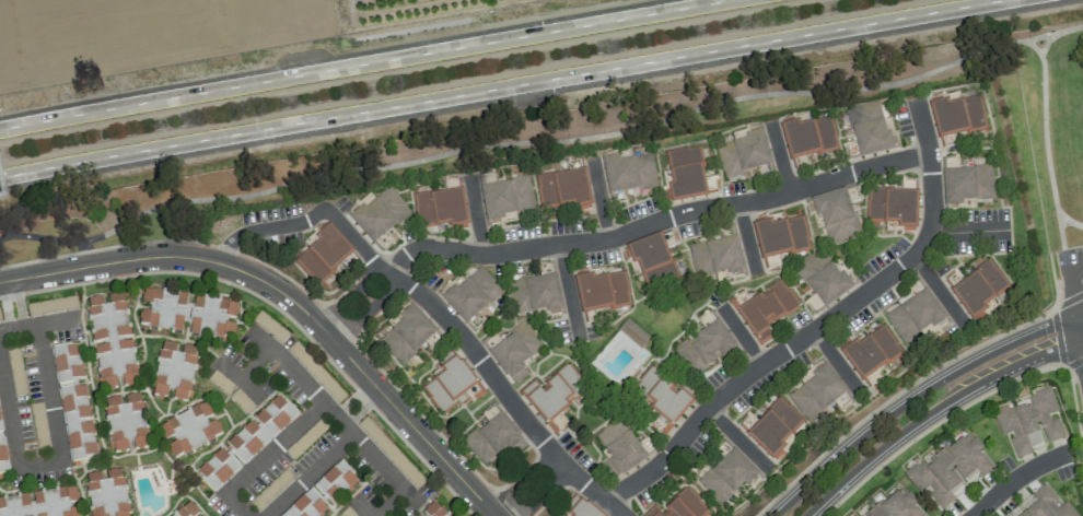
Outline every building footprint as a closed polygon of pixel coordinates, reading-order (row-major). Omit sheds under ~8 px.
[(937,137),(987,126),(979,93),(960,98),(959,94),(929,100),(937,137)] [(793,171),(809,167),(806,156),(839,148),(830,115),(811,120),(809,115),(780,123),(793,171)] [(716,145),(722,176),(771,166),(763,128),(745,132),(746,139),(716,145)] [(705,179),(699,145),(664,152),(674,202),(718,193),(715,177),(705,179)] [(607,193),(657,186),(653,154),(620,158),(619,155),(603,157),(607,193)] [(760,178),(774,174),(772,163),(757,167),(760,178)] [(942,168),(944,207),(961,207),(961,200),(993,199),(992,166),(942,168)] [(591,203),(585,168),(535,176),(541,212),(591,203)] [(480,184),(486,221),(504,219),(504,213),(534,209),(530,177),(480,184)] [(869,188),(868,219),(886,220),(886,226),(895,226),(895,231),(916,232),(918,179),(902,178),(902,189),(869,188)] [(350,217),(381,252),(393,242),(386,234),(411,211),(387,184),(350,217)] [(468,221),(462,187),(415,195),(420,229),(468,221)] [(809,198),(814,216),(820,214),(829,245),(860,237),(847,188),(809,198)] [(803,215),(783,220),(781,212),(752,218),(765,273),(781,269),(779,257),(811,249),(803,215)] [(355,254),(327,221),(304,240),(310,247),(293,261),(316,287),(355,254)] [(677,281),(663,234),(628,245),(642,292),(677,281)] [(695,278),(727,272),(728,276),(745,272),(737,235),(688,245),(695,278)] [(825,308),(852,287),(821,248),(794,269),(825,308)] [(942,279),(973,324),(1000,305),(994,297),(1009,287),(990,258),(961,278),(956,269),(942,279)] [(465,280),(462,276),(440,296),(473,333),(486,322),(478,313),(503,291),(481,266),(465,280)] [(625,270),(605,274),(604,266),(574,272),(584,326),(601,323),(598,311),(631,305),(625,270)] [(564,311),(556,272),(507,282),(512,307),(521,305),(522,312),(545,308),(546,315),(564,311)] [(728,299),(761,345),(775,336),(769,328),(800,306),(780,278),(749,300),(742,290),(728,299)] [(238,304),(195,296),(193,306),(185,304),(187,295),(144,288),(140,307),(141,307),(138,325),(181,333),(183,323),(190,325),(188,334),(231,341),(233,325),(227,324),(228,317),(236,319),(238,304)] [(885,315),(904,344),(946,316),(927,288),(885,315)] [(87,299),(100,390),(120,387),(138,384),(131,338),(130,338),(124,293),(104,296),(87,299)] [(437,330),(411,304),(397,317),(400,320),(378,342),(401,366),(437,330)] [(674,348),(691,376),(720,358),(720,359),(737,348),(719,320),(674,348)] [(513,385),(529,374),(522,363),(544,347),(526,322),(487,349),(513,385)] [(866,336),(862,330),(837,348),(862,381),(902,350),(882,324),(866,336)] [(152,395),(169,398),(169,399),(189,401),(197,347),(179,345),(179,344),(160,341),(152,395)] [(68,460),(97,457),(92,420),(91,420),(85,381),(83,382),(78,344),(51,348),(56,384),(71,382),(72,386),(59,388),(68,460)] [(483,391),(452,347),(435,360),(444,372),(420,389),(441,420),(483,391)] [(806,423),(838,401),(841,405),(851,399),(827,364),(786,393),(806,423)] [(521,389),(552,435),(568,424),(559,411),(588,392),(571,365),(538,386),(534,380),(521,389)] [(693,399),(680,390),(675,396),(669,392),(675,384),(650,366),(630,393),(661,416),(654,425),(667,435),(693,399)] [(882,381),(877,372),(862,379),(866,389),(882,381)] [(994,412),(1001,435),(1008,433),(1016,458),(1033,453),(1032,448),(1044,444),(1064,437),(1057,414),(1058,414),(1050,387),(1026,395),(1028,401),(994,412)] [(150,447),(140,393),(122,396),(103,399),(112,454),(131,450),(131,451),(150,447)] [(214,493),(242,466),(243,466),(297,415),(278,395),(195,473),(214,493)] [(803,422),(779,397),(755,420),(749,414),(737,424),(774,463),(796,441),(790,435),(803,422)] [(158,427),(163,441),(168,446),(173,459),(193,451),(200,446),(208,443),(220,434),(221,433),(217,420),(212,415),(210,408),(205,403),(186,410),(181,414),(172,417),(160,426),(158,427)] [(482,466),(505,448),(512,457),(528,446),(501,410),(462,440),(482,466)] [(649,457),(621,416),(595,434),(611,458),(603,464),(614,481),(649,457)] [(905,473),(938,511),(979,476),(981,478),(994,467),(979,450),(982,447),(967,431),(927,465),(921,459),(905,473)] [(757,471),(732,447),(698,482),(723,507),(757,471)] [(313,488),(280,515),(322,515),(331,508),(329,506),(358,481),(341,461),(311,486),(313,488)] [(122,468),(103,471),(103,472),(85,474),(91,515),(128,515),(122,468)] [(1067,500),(1060,505),(1044,484),(1030,494),(1035,502),(1015,515),(1078,515),(1067,500)] [(913,504),(916,501),(903,486),(885,503),(882,499),(864,515),(924,515),(913,504)] [(79,505),(78,505),(76,487),(30,492),(30,495),(0,498),(0,515),(80,515),(79,505)] [(641,515),(642,515),(707,515),(709,514),(689,488),(658,511),(654,505),(641,515)] [(579,492),(564,507),(573,515),(603,515),(579,492)] [(434,500),(419,514),(417,515),(448,515),(434,500)] [(201,514),(189,501),(172,515),(203,515),(201,514)]
